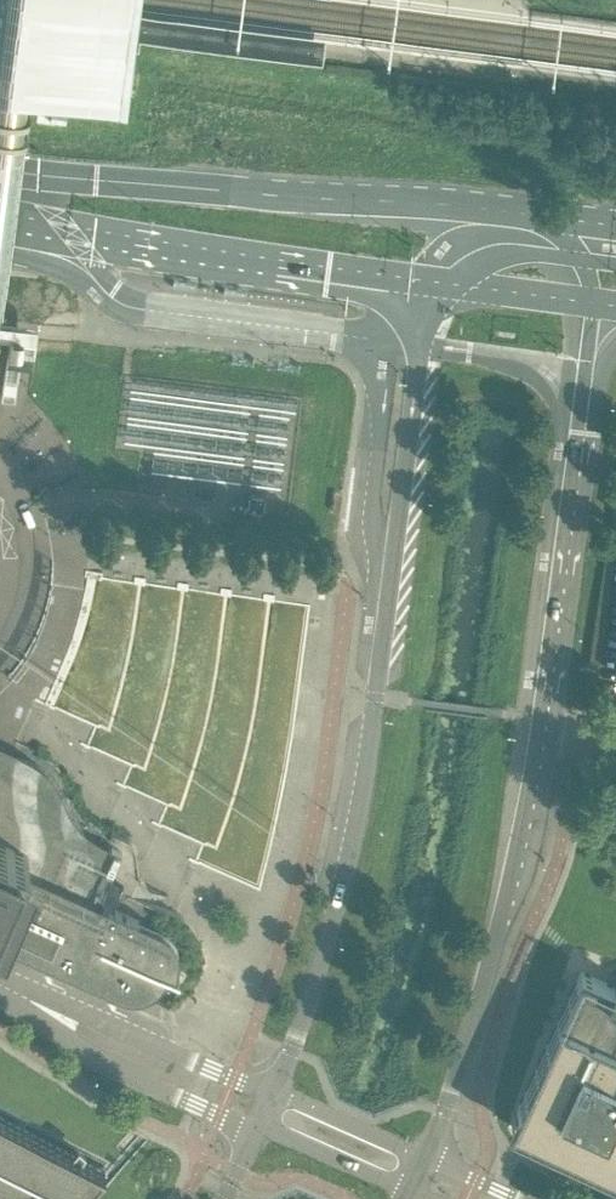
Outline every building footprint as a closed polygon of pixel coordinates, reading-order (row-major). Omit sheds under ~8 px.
[(10,332),(6,358),(19,360),(19,361),(31,363),(37,321),(1,317),(30,91),(32,92),(34,93),(35,95),(36,97),(35,99),(35,104),(64,108),(65,95),(106,101),(113,45),(117,21),(118,9),(119,0),(0,0),(0,331),(10,332)] [(322,62),(326,37),(118,9),(113,45),(138,48),(140,38),(322,62)] [(269,495),(249,492),(247,505),(267,508),(269,495)] [(44,701),(50,704),(73,653),(81,627),(88,602),(93,577),(138,583),(141,584),(180,588),(184,589),(223,594),(227,595),(266,600),(270,600),(307,605),(297,678),(292,718),(276,807),(257,886),(256,888),(259,889),(266,864),(276,821),(287,765),(294,722),(300,674),(306,630),(309,608),(309,604),(273,599),(274,593),(263,592),(262,597),(230,593),(231,588),(220,586),(219,592),(187,588),(188,582),(177,581),(176,586),(144,582),(145,576),(134,575),(133,580),(101,576),(101,571),(85,569),(84,576),(86,576),(84,590),(81,606),(75,624),(66,651),(44,701)] [(50,704),(44,701),(35,697),(34,699),(53,707),(94,725),(86,743),(80,740),(80,742),(130,764),(122,782),(116,780),(115,781),(165,803),(158,821),(152,819),(151,821),(201,843),(195,859),(189,856),(188,858),(256,888),(257,886),(196,860),(203,844),(213,847),(217,848),(232,805),(243,768),(250,739),(256,705),(261,671),(265,641),(270,600),(266,600),(258,667),(252,710),(239,765),(228,804),(215,844),(205,840),(204,842),(160,822),(167,804),(170,805),(181,810),(184,802),(199,752),(209,711),(218,667),(224,625),(227,595),(223,594),(219,628),(215,660),(210,687),(201,728),(191,767),(179,805),(177,804),(169,801),(168,803),(124,783),(132,765),(145,771),(148,761),(158,729),(166,699),(172,671),(176,651),(180,624),(184,589),(180,588),(176,627),(170,662),(162,697),(157,721),(143,765),(134,761),(133,763),(88,744),(96,725),(110,731),(119,700),(128,662),(135,625),(141,584),(138,583),(133,619),(126,655),(122,673),(115,699),(107,726),(98,722),(97,724),(50,704)] [(160,904),(130,892),(138,874),(139,876),(141,880),(145,884),(148,887),(152,889),(164,894),(166,895),(167,895),(168,895),(167,894),(166,893),(166,894),(153,888),(148,885),(144,882),(141,878),(139,873),(138,868),(136,852),(135,848),(134,845),(131,842),(129,839),(125,837),(109,830),(103,827),(99,824),(93,819),(88,814),(83,808),(79,802),(75,796),(71,786),(67,777),(61,769),(55,762),(48,756),(40,751),(32,747),(16,740),(14,745),(12,749),(0,744),(0,933),(23,943),(24,941),(53,953),(52,955),(118,984),(124,986),(130,987),(136,987),(142,986),(148,984),(153,980),(157,976),(161,972),(164,966),(177,972),(178,971),(183,973),(168,1008),(169,1008),(173,1006),(180,1002),(185,997),(190,992),(195,985),(198,979),(200,972),(202,964),(202,956),(201,948),(199,941),(196,933),(192,927),(187,921),(182,915),(175,911),(171,909),(160,904)] [(615,985),(614,985),(580,969),(508,1126),(615,1176),(615,984),(615,985)] [(78,1194),(104,1167),(0,1114),(0,1198),(89,1198),(78,1194)]
